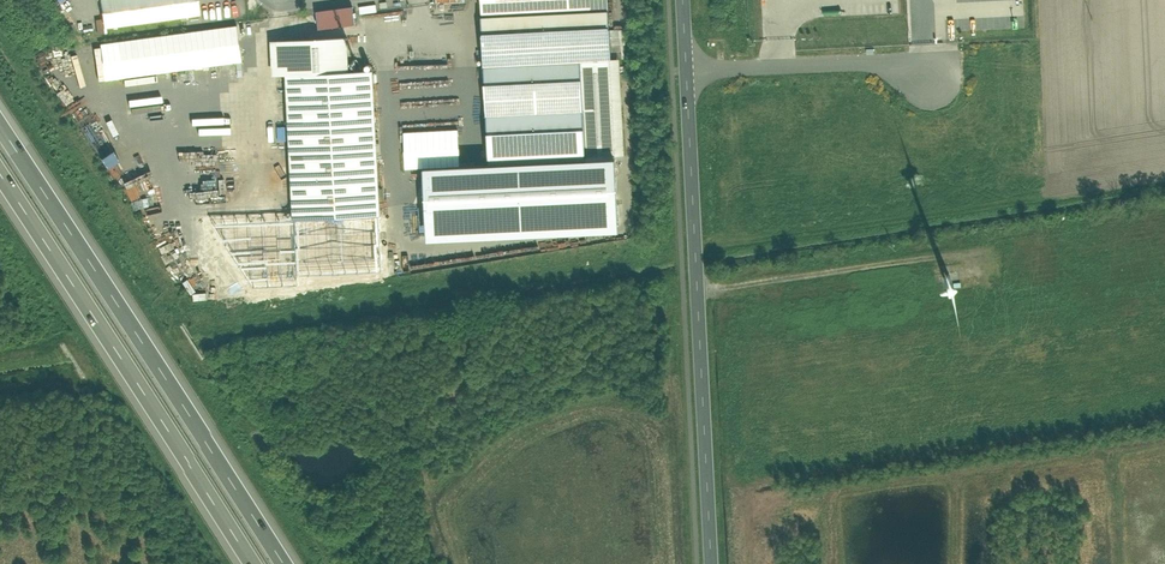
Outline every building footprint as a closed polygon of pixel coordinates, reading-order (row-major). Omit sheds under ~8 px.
[(103,28),(199,16),(197,0),(99,0),(103,28)] [(487,115),(584,110),(586,157),(623,155),(619,60),(628,60),(627,28),(610,29),(609,0),(481,0),(487,115)] [(361,6),(362,13),(379,11),(378,4),(361,6)] [(357,6),(318,10),(319,29),(358,25),(357,6)] [(241,26),(120,40),(121,51),(115,52),(118,84),(127,83),(127,85),(149,83),(148,74),(245,63),(241,26)] [(372,254),(370,217),(380,217),(380,215),(383,215),(383,205),(379,206),(373,71),(349,72),(347,38),(271,41),(272,76),(286,75),(288,126),(283,126),(284,142),(289,142),(292,220),(302,219),(304,257),(372,254)] [(113,42),(80,48),(81,54),(114,48),(113,42)] [(81,87),(87,85),(79,54),(74,55),(81,87)] [(586,157),(584,110),(487,115),(489,169),(433,171),(436,241),(627,232),(623,155),(586,157)] [(110,168),(123,162),(117,152),(105,158),(110,168)] [(277,221),(240,222),(244,295),(281,293),(277,221)]
